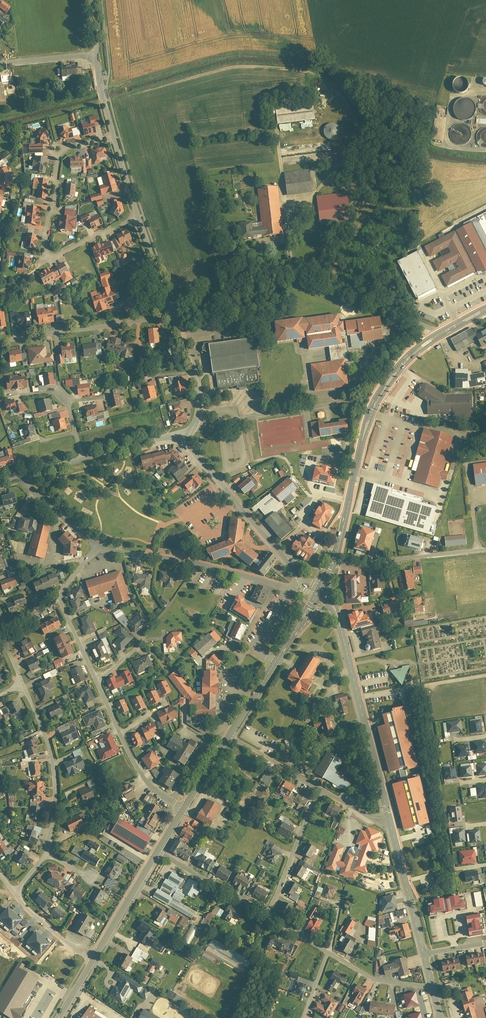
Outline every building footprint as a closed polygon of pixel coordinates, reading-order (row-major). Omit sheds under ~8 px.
[(2,14),(13,0),(0,0),(0,12),(2,14)] [(74,65),(58,67),(59,78),(75,77),(74,65)] [(456,94),(459,95),(461,95),(464,94),(466,92),(468,90),(468,87),(468,84),(467,82),(464,79),(461,78),(459,78),(456,79),(454,80),(452,83),(451,86),(452,89),(454,92),(456,94)] [(457,120),(461,122),(465,122),(469,121),(473,117),(475,113),(475,110),(474,106),(473,104),(470,101),(467,99),(463,99),(459,99),(455,102),(453,106),(452,111),(453,115),(454,118),(457,120)] [(270,110),(272,125),(311,119),(309,104),(270,110)] [(85,136),(95,133),(93,123),(83,126),(85,136)] [(324,140),(327,140),(329,140),(332,139),(334,136),(335,134),(335,131),(333,127),(331,125),(329,124),(326,123),(323,124),(321,125),(319,127),(318,130),(318,134),(319,137),(321,139),(324,140)] [(455,145),(459,146),(462,147),(466,146),(470,142),(472,138),(473,135),(472,131),(471,129),(468,126),(464,124),(461,123),(457,124),(452,127),(450,131),(449,136),(450,140),(452,142),(455,145)] [(67,139),(73,137),(71,129),(69,130),(67,129),(67,127),(59,130),(60,135),(67,139)] [(484,149),(485,149),(485,128),(483,128),(478,132),(476,135),(476,140),(477,144),(478,145),(480,147),(484,149)] [(46,139),(48,137),(44,130),(38,132),(35,138),(35,145),(44,145),(44,141),(46,139)] [(100,162),(99,159),(107,157),(105,148),(92,151),(95,164),(100,162)] [(45,173),(46,159),(35,158),(35,162),(34,162),(33,167),(34,167),(34,171),(45,173)] [(82,168),(81,159),(71,159),(71,163),(70,163),(71,169),(82,168)] [(0,165),(0,184),(5,186),(9,172),(1,165),(0,165)] [(279,173),(282,196),(307,193),(307,188),(311,187),(309,169),(279,173)] [(97,179),(101,195),(116,191),(112,175),(97,179)] [(44,188),(45,178),(34,177),(33,187),(44,188)] [(72,197),(74,197),(76,183),(67,182),(65,196),(66,196),(66,197),(72,199),(72,197)] [(43,198),(44,188),(33,187),(32,197),(43,198)] [(248,223),(234,224),(235,241),(248,240),(248,237),(275,235),(271,188),(253,189),(256,228),(249,229),(248,223)] [(344,192),(312,196),(316,224),(344,220),(342,209),(346,208),(344,192)] [(97,207),(104,205),(99,194),(89,198),(91,202),(95,201),(97,207)] [(109,206),(105,211),(116,217),(122,208),(119,198),(106,200),(109,206)] [(16,222),(21,223),(36,225),(38,215),(34,215),(35,206),(23,204),(21,213),(18,213),(16,222)] [(55,213),(52,230),(68,233),(69,227),(73,228),(75,217),(70,216),(71,209),(62,208),(61,214),(55,213)] [(80,223),(84,220),(90,230),(101,223),(93,209),(86,213),(85,211),(76,216),(80,223)] [(470,220),(472,223),(451,233),(472,274),(485,267),(485,212),(470,220)] [(24,233),(22,232),(19,246),(32,249),(35,234),(30,233),(31,228),(26,227),(24,233)] [(109,238),(113,247),(118,245),(129,241),(124,229),(111,234),(113,237),(109,238)] [(454,264),(457,270),(442,278),(447,287),(472,274),(451,233),(426,247),(431,257),(446,249),(448,254),(433,262),(438,273),(454,264)] [(87,245),(92,258),(110,251),(106,238),(87,245)] [(13,267),(26,270),(28,262),(24,261),(26,253),(11,249),(10,255),(15,257),(13,267)] [(435,288),(416,252),(397,262),(416,298),(435,288)] [(40,284),(65,271),(60,262),(47,268),(46,265),(34,272),(40,284)] [(96,274),(99,281),(109,276),(106,269),(96,274)] [(88,294),(92,312),(105,309),(104,305),(116,302),(113,288),(107,289),(106,285),(96,288),(97,292),(88,294)] [(47,322),(53,321),(52,310),(60,309),(58,297),(46,299),(47,310),(36,311),(37,315),(38,317),(39,324),(48,323),(47,322)] [(126,300),(128,306),(124,308),(125,314),(136,311),(133,299),(126,300)] [(325,347),(327,361),(306,364),(308,379),(310,392),(345,387),(341,362),(344,362),(341,337),(346,336),(347,350),(350,349),(360,348),(359,343),(385,340),(382,316),(334,322),(333,314),(273,322),(274,334),(275,343),(299,339),(299,342),(308,341),(309,349),(325,347)] [(22,326),(23,328),(30,327),(29,318),(26,319),(26,315),(17,317),(18,324),(19,324),(22,326)] [(162,329),(147,330),(148,345),(163,344),(162,329)] [(470,329),(449,340),(456,353),(477,342),(474,336),(470,329)] [(474,336),(481,349),(485,346),(485,330),(474,336)] [(120,358),(130,360),(133,347),(119,344),(120,340),(110,338),(109,340),(106,339),(103,350),(121,354),(120,358)] [(261,347),(260,340),(211,347),(210,343),(205,344),(204,348),(204,351),(207,353),(211,353),(215,376),(218,375),(220,390),(239,387),(261,384),(259,370),(265,369),(261,347)] [(80,345),(82,357),(96,355),(95,343),(80,345)] [(73,345),(57,346),(59,360),(74,358),(73,345)] [(24,349),(27,365),(51,361),(50,353),(44,354),(43,346),(24,349)] [(7,352),(9,362),(20,360),(18,350),(7,352)] [(158,369),(167,369),(167,357),(159,357),(158,369)] [(467,371),(455,371),(455,390),(468,389),(467,377),(467,371)] [(42,387),(54,386),(52,374),(41,376),(42,387)] [(483,374),(467,377),(468,389),(485,386),(483,374)] [(4,380),(5,391),(25,389),(24,378),(22,378),(21,375),(6,377),(6,379),(4,380)] [(170,384),(173,397),(186,395),(184,382),(170,384)] [(75,385),(77,395),(88,394),(87,384),(75,385)] [(425,385),(419,386),(416,391),(417,397),(426,402),(424,409),(425,418),(450,416),(451,423),(471,422),(470,415),(473,415),(472,395),(445,397),(425,385)] [(140,390),(143,402),(155,399),(153,387),(140,390)] [(107,396),(109,409),(121,407),(119,395),(120,395),(119,389),(110,391),(111,395),(107,396)] [(2,402),(4,412),(13,410),(15,415),(24,412),(22,403),(14,406),(13,399),(2,402)] [(34,402),(37,414),(51,411),(48,399),(34,402)] [(96,405),(83,407),(86,418),(87,422),(96,420),(95,415),(98,415),(96,405)] [(168,411),(170,424),(185,422),(183,412),(180,412),(179,409),(168,411)] [(341,418),(332,419),(332,423),(330,424),(318,425),(317,420),(310,421),(312,437),(343,433),(341,418)] [(62,419),(50,422),(53,433),(65,430),(62,419)] [(20,428),(23,439),(33,436),(32,431),(35,430),(33,425),(20,428)] [(413,482),(439,490),(441,480),(446,481),(448,474),(442,473),(452,437),(423,429),(410,473),(415,474),(413,482)] [(12,464),(8,446),(1,448),(2,451),(0,452),(0,468),(12,464)] [(167,449),(160,455),(167,463),(173,457),(167,449)] [(137,457),(141,469),(161,464),(158,451),(137,457)] [(173,480),(183,470),(174,460),(163,470),(173,480)] [(474,466),(476,486),(485,485),(485,464),(474,466)] [(314,482),(334,486),(337,472),(317,467),(314,482)] [(190,489),(196,484),(188,475),(183,479),(181,476),(174,483),(182,491),(187,487),(190,489)] [(238,487),(246,496),(258,486),(250,477),(238,487)] [(259,521),(275,540),(288,529),(273,512),(279,507),(276,503),(292,490),(282,479),(249,507),(253,511),(256,508),(263,517),(259,521)] [(420,499),(375,487),(367,518),(433,536),(436,526),(432,524),(437,509),(434,509),(419,504),(420,499)] [(0,497),(0,501),(3,509),(17,504),(13,492),(0,497)] [(333,511),(334,510),(324,505),(323,506),(322,504),(312,520),(314,521),(312,525),(320,529),(322,525),(325,527),(335,513),(333,511)] [(13,531),(25,534),(26,530),(31,531),(33,523),(34,519),(26,517),(26,519),(16,517),(13,531)] [(209,561),(230,552),(247,566),(256,555),(239,541),(243,521),(228,518),(224,540),(203,549),(209,561)] [(26,554),(41,557),(48,527),(33,523),(26,554)] [(369,552),(374,533),(361,529),(355,549),(369,552)] [(60,555),(73,556),(72,545),(75,544),(73,539),(71,538),(63,532),(55,540),(60,547),(60,555)] [(294,554),(308,562),(316,547),(312,545),(314,542),(303,536),(298,543),(295,542),(292,548),(293,549),(292,551),(294,552),(294,554)] [(465,536),(445,538),(446,548),(466,546),(465,536)] [(424,541),(410,537),(407,548),(421,552),(422,549),(424,550),(425,544),(423,543),(424,541)] [(263,576),(277,560),(269,553),(255,569),(263,576)] [(130,601),(119,568),(81,580),(87,596),(95,594),(96,597),(102,595),(101,593),(108,591),(113,606),(130,601)] [(138,593),(145,594),(146,589),(147,589),(150,572),(142,571),(141,573),(133,572),(133,570),(128,570),(126,581),(137,582),(136,588),(139,588),(138,593)] [(163,585),(162,587),(170,588),(171,579),(179,580),(180,571),(170,570),(170,572),(157,570),(156,581),(158,581),(158,584),(163,585)] [(399,572),(403,592),(416,589),(411,570),(399,572)] [(39,583),(32,585),(36,594),(43,592),(42,591),(50,588),(49,587),(58,584),(55,574),(45,577),(45,578),(38,581),(39,583)] [(356,576),(344,577),(346,600),(358,599),(356,576)] [(373,591),(382,590),(381,576),(372,577),(373,591)] [(0,582),(0,586),(2,591),(16,586),(13,577),(0,582)] [(246,600),(260,606),(267,591),(253,585),(237,578),(234,586),(249,593),(246,600)] [(85,607),(82,599),(77,601),(75,596),(81,594),(79,589),(81,589),(79,584),(77,585),(66,589),(68,593),(65,594),(72,612),(85,607)] [(21,596),(11,600),(13,606),(24,602),(21,596)] [(160,601),(165,604),(163,606),(166,608),(170,602),(163,597),(160,601)] [(385,616),(399,611),(396,602),(382,606),(385,616)] [(235,616),(248,623),(254,612),(255,609),(245,604),(244,606),(238,603),(234,611),(227,607),(223,614),(233,618),(235,616)] [(417,613),(425,612),(424,604),(416,605),(417,613)] [(121,609),(113,613),(116,619),(123,615),(121,609)] [(128,623),(134,633),(149,624),(142,612),(135,616),(136,618),(128,623)] [(79,627),(83,636),(95,630),(87,613),(77,617),(81,626),(79,627)] [(353,630),(363,627),(359,613),(349,615),(353,630)] [(54,632),(62,628),(56,616),(47,621),(54,632)] [(228,637),(237,641),(242,627),(233,623),(234,622),(227,619),(222,632),(229,634),(228,637)] [(45,637),(54,632),(47,621),(39,625),(45,637)] [(364,629),(366,635),(379,632),(385,630),(383,624),(364,629)] [(114,645),(122,652),(134,639),(120,627),(113,634),(119,639),(114,645)] [(217,641),(207,630),(183,651),(189,657),(195,652),(199,657),(217,641)] [(370,651),(383,648),(379,632),(366,635),(370,651)] [(177,642),(182,641),(181,633),(172,634),(167,640),(168,649),(176,648),(175,644),(177,642)] [(63,661),(75,655),(66,634),(53,639),(63,661)] [(29,637),(18,644),(25,658),(39,652),(35,646),(29,637)] [(86,643),(95,664),(107,659),(98,638),(86,643)] [(293,671),(288,668),(281,680),(289,684),(287,688),(287,691),(292,694),(296,693),(298,690),(306,694),(313,681),(309,679),(321,659),(306,650),(293,671)] [(128,662),(134,673),(150,665),(144,654),(128,662)] [(171,655),(165,658),(168,663),(174,660),(171,655)] [(214,655),(206,662),(202,657),(193,665),(197,670),(210,685),(227,670),(214,655)] [(32,672),(42,667),(37,656),(27,661),(32,672)] [(60,668),(62,672),(71,669),(78,684),(88,680),(82,664),(76,666),(76,664),(70,667),(69,664),(60,668)] [(400,689),(409,667),(402,668),(401,670),(389,672),(400,689)] [(199,684),(198,693),(196,694),(173,670),(168,676),(188,703),(192,705),(191,712),(187,712),(186,724),(201,733),(205,733),(204,716),(215,716),(216,686),(199,684)] [(106,681),(111,695),(120,691),(119,689),(127,687),(127,689),(136,685),(131,672),(121,676),(122,678),(117,680),(116,677),(106,681)] [(53,697),(50,690),(57,687),(53,677),(36,683),(43,701),(53,697)] [(154,682),(160,696),(169,692),(163,678),(154,682)] [(85,698),(90,708),(96,706),(93,700),(95,699),(94,696),(96,696),(90,682),(74,689),(79,700),(85,698)] [(149,705),(158,702),(153,689),(144,692),(149,705)] [(350,701),(348,693),(336,696),(341,715),(349,713),(347,701),(350,701)] [(134,710),(143,706),(137,694),(128,698),(134,710)] [(117,714),(126,710),(121,699),(112,702),(117,714)] [(22,710),(18,701),(9,706),(13,715),(22,710)] [(47,707),(52,719),(63,714),(58,703),(47,707)] [(163,724),(178,717),(173,707),(158,714),(163,724)] [(82,717),(87,726),(87,728),(94,725),(97,731),(106,727),(104,721),(105,720),(100,709),(82,717)] [(379,729),(392,778),(406,774),(418,771),(403,711),(382,717),(385,728),(379,729)] [(324,734),(336,731),(333,718),(317,721),(318,727),(322,726),(324,734)] [(450,733),(464,730),(462,718),(448,721),(450,733)] [(65,745),(80,739),(76,727),(80,725),(78,719),(67,723),(70,728),(60,732),(65,745)] [(473,734),(484,732),(482,719),(471,721),(473,734)] [(147,726),(148,727),(152,736),(158,734),(153,723),(147,726)] [(148,727),(142,730),(147,740),(153,738),(152,736),(148,727)] [(96,745),(100,743),(104,741),(107,748),(98,752),(102,760),(120,752),(112,732),(94,740),(96,745)] [(136,747),(142,744),(137,734),(131,737),(136,747)] [(170,736),(163,748),(173,754),(170,760),(182,766),(194,744),(187,740),(185,744),(183,743),(170,736)] [(37,739),(26,742),(28,749),(27,749),(29,757),(40,753),(38,747),(39,746),(37,739)] [(476,754),(485,753),(485,741),(474,743),(476,754)] [(457,743),(460,758),(471,756),(469,742),(457,743)] [(80,771),(86,768),(87,768),(83,757),(85,756),(82,748),(72,752),(74,757),(62,762),(69,778),(81,773),(80,771)] [(147,771),(157,764),(153,760),(156,758),(154,754),(152,755),(149,751),(138,759),(147,771)] [(344,760),(329,751),(316,773),(348,791),(353,783),(336,773),(344,760)] [(42,775),(40,762),(30,764),(32,776),(42,775)] [(157,780),(167,788),(176,774),(162,765),(157,771),(161,774),(157,780)] [(448,780),(458,778),(456,765),(446,767),(448,780)] [(261,783),(270,788),(278,774),(269,768),(261,783)] [(44,782),(32,781),(32,782),(30,782),(29,791),(32,791),(32,796),(34,796),(33,802),(44,803),(44,782)] [(277,792),(289,800),(297,786),(288,781),(287,783),(283,781),(277,792)] [(258,782),(252,791),(256,793),(261,784),(258,782)] [(131,783),(119,791),(123,798),(126,797),(128,801),(137,796),(134,792),(136,791),(131,783)] [(485,798),(485,783),(477,784),(480,799),(485,798)] [(86,786),(78,790),(85,804),(96,799),(91,787),(87,788),(86,786)] [(302,789),(295,801),(300,804),(297,809),(303,812),(313,795),(302,789)] [(150,794),(147,795),(143,801),(150,805),(137,828),(152,837),(154,833),(156,834),(162,825),(160,825),(165,820),(164,819),(169,814),(167,809),(164,807),(165,806),(160,804),(161,803),(157,800),(158,799),(150,794)] [(210,800),(199,818),(212,827),(224,808),(210,800)] [(338,819),(344,809),(333,802),(327,812),(337,818),(338,819)] [(43,808),(32,807),(31,819),(41,820),(43,808)] [(455,823),(463,822),(461,807),(452,809),(455,823)] [(229,808),(225,815),(229,818),(234,811),(229,808)] [(85,826),(79,815),(66,822),(72,832),(85,826)] [(284,822),(290,825),(292,822),(282,816),(280,819),(284,822)] [(338,819),(337,818),(332,827),(336,829),(341,821),(338,819)] [(137,828),(121,819),(117,826),(112,823),(108,829),(113,832),(112,833),(145,853),(154,838),(152,837),(137,828)] [(206,827),(196,820),(192,826),(190,825),(189,828),(187,827),(181,835),(185,837),(184,840),(190,844),(199,830),(203,832),(206,827)] [(279,831),(290,838),(296,829),(290,825),(284,822),(279,831)] [(331,856),(327,869),(336,872),(338,866),(343,868),(340,875),(356,881),(358,877),(360,876),(359,872),(357,872),(358,870),(369,874),(373,862),(369,861),(374,849),(379,851),(384,838),(381,837),(383,832),(368,827),(367,831),(363,830),(357,844),(361,845),(359,848),(357,847),(355,848),(355,847),(350,849),(351,850),(350,850),(349,853),(348,852),(345,862),(340,861),(345,847),(337,844),(332,857),(331,856)] [(40,833),(28,829),(24,840),(35,843),(37,839),(38,839),(40,833)] [(456,844),(467,842),(465,829),(454,831),(456,844)] [(472,843),(481,841),(480,830),(470,832),(472,843)] [(9,849),(0,837),(0,854),(1,855),(9,849)] [(101,846),(92,840),(89,845),(98,851),(101,846)] [(178,840),(171,851),(189,861),(194,853),(184,847),(185,844),(178,840)] [(265,854),(268,856),(273,848),(274,848),(276,844),(272,841),(265,854)] [(308,856),(313,859),(319,849),(308,842),(302,852),(308,856)] [(268,860),(277,865),(284,854),(274,848),(273,848),(268,856),(270,858),(268,860)] [(462,865),(479,863),(476,849),(460,852),(462,865)] [(30,857),(21,850),(15,859),(24,865),(30,857)] [(102,859),(87,850),(83,858),(97,866),(102,859)] [(119,854),(115,860),(124,864),(127,859),(119,854)] [(204,854),(198,865),(208,871),(214,860),(204,854)] [(305,861),(313,866),(317,861),(313,859),(308,856),(305,861)] [(257,865),(261,867),(265,861),(261,858),(257,865)] [(303,860),(300,865),(308,870),(314,873),(316,868),(313,866),(305,861),(303,860)] [(122,867),(113,862),(105,875),(115,880),(122,867)] [(294,873),(303,878),(308,870),(300,865),(299,864),(294,873)] [(223,866),(216,877),(227,883),(234,872),(223,866)] [(65,878),(53,871),(47,882),(60,889),(65,878)] [(186,878),(174,871),(169,879),(167,878),(162,887),(164,888),(162,890),(159,889),(155,896),(169,905),(174,898),(182,902),(187,893),(183,891),(187,884),(184,882),(186,878)] [(478,875),(477,872),(465,874),(466,883),(479,881),(478,875)] [(241,873),(234,884),(247,892),(254,880),(241,873)] [(200,885),(190,879),(187,884),(183,891),(187,893),(193,897),(200,885)] [(292,894),(295,896),(297,893),(301,886),(292,881),(286,891),(292,894)] [(87,891),(74,884),(67,896),(74,900),(75,896),(82,900),(87,891)] [(323,896),(333,900),(334,897),(335,897),(339,888),(328,884),(326,889),(323,896)] [(323,896),(326,889),(320,886),(316,896),(322,899),(323,896)] [(259,887),(254,895),(265,902),(270,894),(259,887)] [(108,893),(98,888),(91,899),(101,905),(108,893)] [(52,900),(43,892),(36,900),(45,908),(52,900)] [(481,892),(474,893),(476,907),(483,906),(481,892)] [(302,896),(297,893),(295,896),(292,894),(290,897),(298,902),(302,896)] [(384,913),(399,909),(396,894),(385,897),(384,913)] [(455,912),(455,910),(468,908),(467,900),(462,901),(462,896),(451,897),(451,899),(447,900),(447,898),(436,900),(437,906),(432,907),(434,914),(446,912),(447,914),(455,912)] [(280,911),(289,916),(294,906),(285,901),(280,911)] [(301,912),(304,906),(298,903),(296,909),(301,912)] [(244,911),(231,904),(224,918),(231,922),(234,917),(239,920),(244,911)] [(312,920),(314,920),(315,918),(320,910),(314,906),(308,917),(312,920)] [(65,913),(57,907),(51,914),(59,920),(65,913)] [(8,908),(0,917),(0,920),(5,925),(15,914),(8,908)] [(168,913),(160,908),(154,918),(162,922),(168,913)] [(96,920),(83,913),(73,929),(86,937),(96,920)] [(22,920),(15,914),(5,925),(13,931),(22,920)] [(390,928),(393,927),(390,914),(380,917),(379,925),(383,924),(384,928),(390,927),(390,928)] [(470,937),(485,935),(482,914),(466,917),(468,925),(471,925),(471,928),(469,929),(470,937)] [(184,927),(188,921),(183,917),(179,924),(184,927)] [(370,924),(375,925),(377,919),(367,917),(365,926),(370,927),(370,924)] [(307,928),(316,934),(323,923),(315,918),(314,920),(312,920),(307,928)] [(348,933),(350,935),(357,922),(350,918),(345,927),(343,931),(348,933)] [(207,927),(209,922),(204,919),(201,924),(207,927)] [(157,930),(143,921),(138,929),(144,932),(140,939),(161,952),(166,944),(153,937),(157,930)] [(402,940),(413,937),(410,923),(393,927),(390,928),(391,935),(398,934),(398,936),(401,935),(402,940)] [(188,947),(199,929),(192,925),(181,943),(188,947)] [(377,947),(378,929),(371,927),(369,946),(377,947)] [(43,938),(36,932),(26,943),(34,949),(43,938)] [(285,953),(291,943),(273,933),(265,947),(272,950),(275,945),(281,948),(279,950),(285,953)] [(347,938),(356,943),(358,939),(350,935),(348,933),(346,937),(347,938)] [(50,944),(43,938),(34,949),(41,955),(50,944)] [(341,949),(349,954),(356,943),(347,938),(341,949)] [(208,947),(249,967),(252,960),(246,958),(247,956),(212,939),(208,947)] [(178,955),(194,963),(198,956),(182,947),(178,955)] [(208,947),(205,952),(236,968),(239,964),(208,947)] [(134,958),(125,953),(119,964),(127,969),(134,958)] [(203,956),(213,962),(215,959),(205,953),(203,956)] [(469,966),(485,963),(485,956),(485,953),(468,955),(469,966)] [(153,958),(150,963),(158,967),(161,962),(153,958)] [(402,977),(412,975),(407,958),(397,960),(395,961),(393,964),(385,967),(387,975),(400,972),(402,977)] [(461,959),(443,962),(445,973),(463,970),(461,959)] [(0,989),(0,1014),(6,1017),(18,1017),(23,1010),(20,1008),(37,979),(21,969),(23,966),(17,962),(0,989)] [(151,991),(120,972),(116,979),(123,983),(120,987),(117,986),(111,995),(125,1002),(132,989),(147,998),(151,991)] [(297,981),(299,975),(289,972),(288,978),(297,981)] [(343,978),(334,974),(326,990),(331,993),(336,983),(340,985),(343,978)] [(308,986),(297,982),(293,991),(304,995),(308,986)] [(368,991),(358,985),(353,993),(354,994),(348,1003),(357,1008),(368,991)] [(458,992),(466,1017),(485,1017),(485,1010),(481,995),(474,998),(471,988),(458,992)] [(189,1000),(171,989),(167,996),(185,1006),(189,1000)] [(325,994),(321,1001),(325,1004),(323,1008),(316,1003),(311,1011),(323,1017),(333,1017),(332,1017),(331,1016),(339,1003),(325,994)] [(415,994),(400,997),(403,1010),(418,1006),(415,994)] [(371,1004),(369,1015),(393,1017),(394,1017),(395,1007),(371,1004)] [(367,1012),(368,1008),(361,1006),(360,1014),(363,1015),(364,1011),(367,1012)] [(92,1007),(85,1017),(109,1017),(92,1007)] [(146,1009),(140,1017),(161,1017),(146,1009)]
